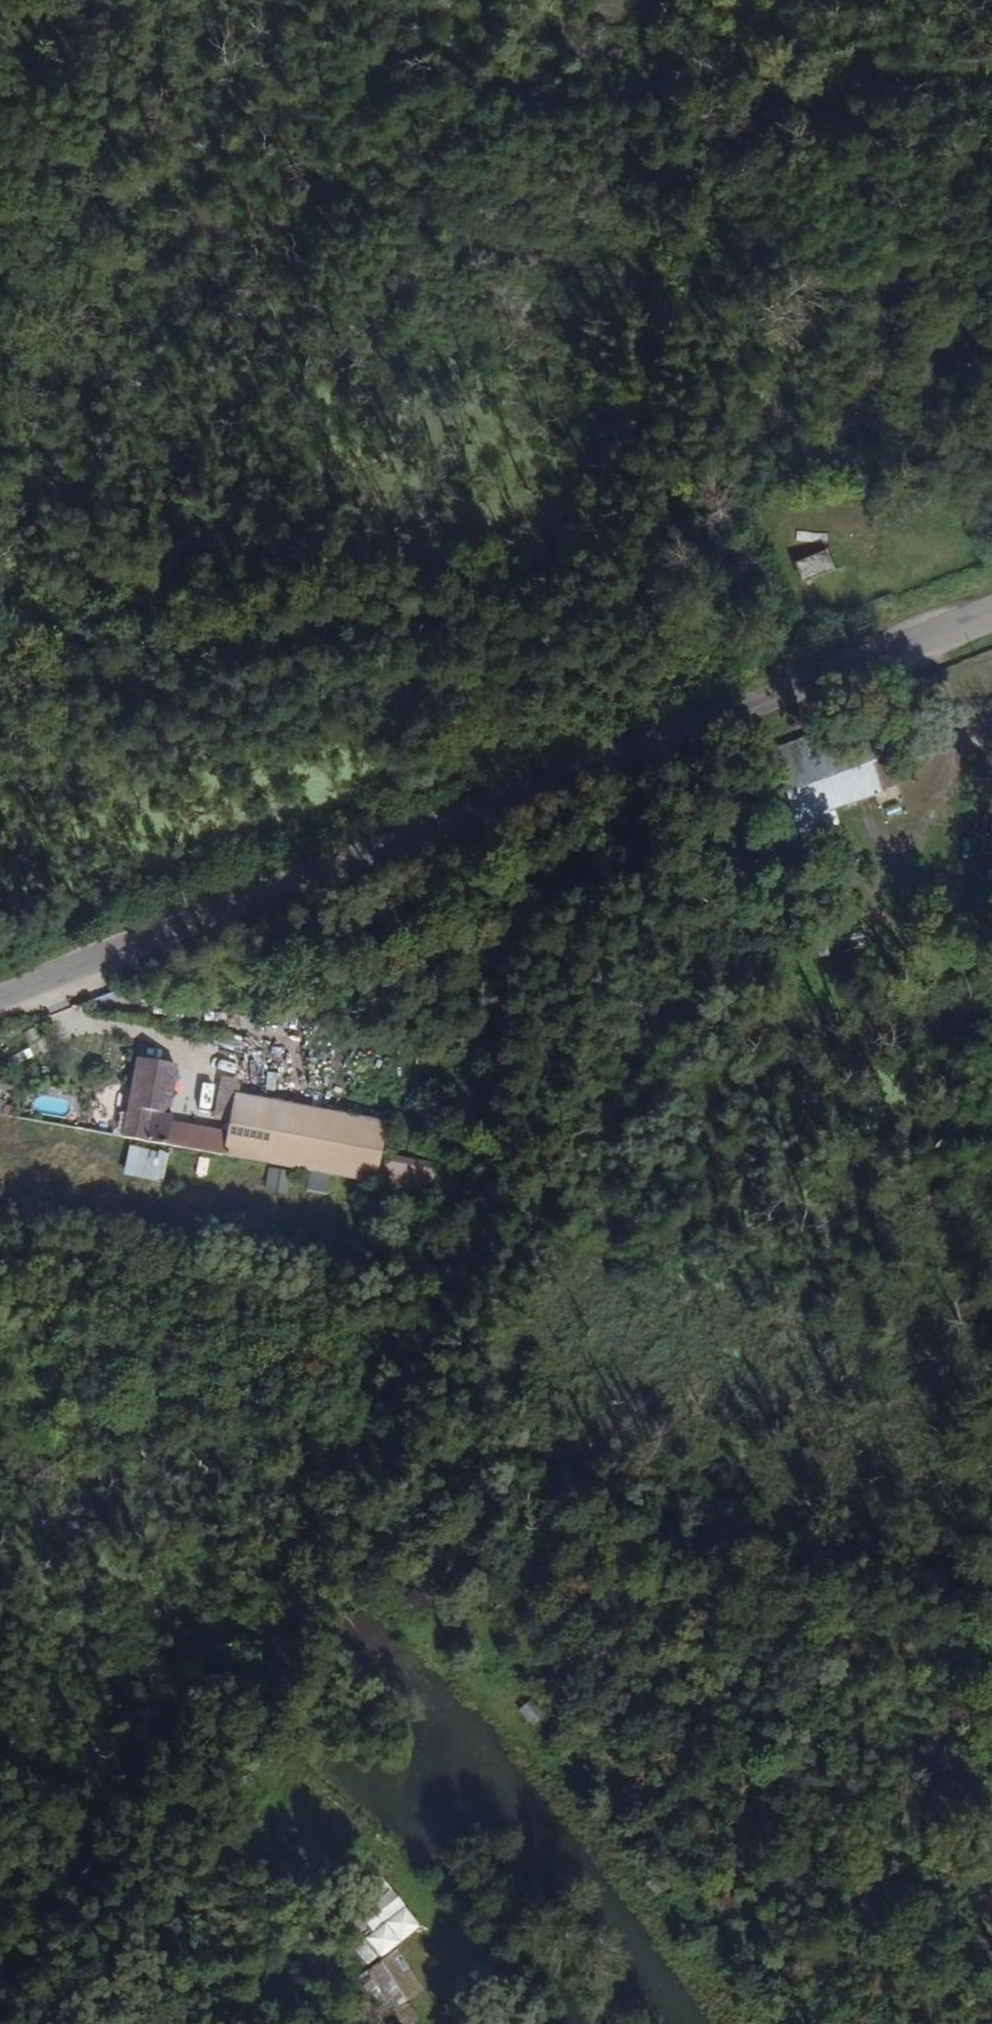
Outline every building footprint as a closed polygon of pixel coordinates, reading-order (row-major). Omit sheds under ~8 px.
[(267,1168),(277,1109),(238,1102),(229,1100),(224,1129),(222,1139),(166,1129),(168,1122),(162,1121),(171,1071),(133,1064),(119,1142),(267,1168)] [(224,1129),(229,1100),(231,1088),(216,1085),(208,1126),(224,1129)] [(238,1102),(239,1092),(231,1088),(229,1100),(238,1102)] [(375,1187),(386,1128),(277,1109),(267,1168),(375,1187)]
